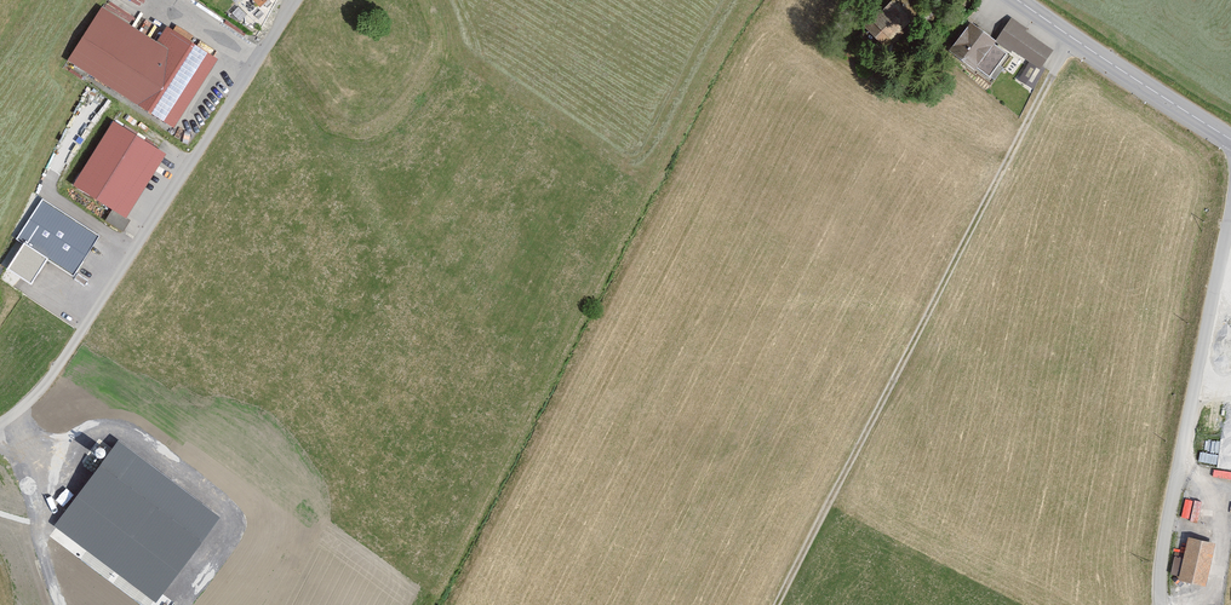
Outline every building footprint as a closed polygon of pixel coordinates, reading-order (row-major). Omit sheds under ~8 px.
[(866,27),(884,45),(918,11),(906,0),(892,0),(866,27)] [(162,43),(107,9),(74,62),(180,128),(223,60),(171,28),(162,43)] [(1053,52),(1008,21),(995,41),(1040,71),(1053,52)] [(1008,56),(963,23),(944,50),(989,82),(1008,56)] [(171,154),(118,123),(80,185),(134,217),(171,154)] [(101,232),(42,195),(16,236),(24,241),(7,268),(30,283),(46,258),(73,275),(101,232)] [(119,443),(56,528),(154,600),(217,516),(119,443)] [(1214,543),(1186,537),(1178,577),(1205,583),(1214,543)]
